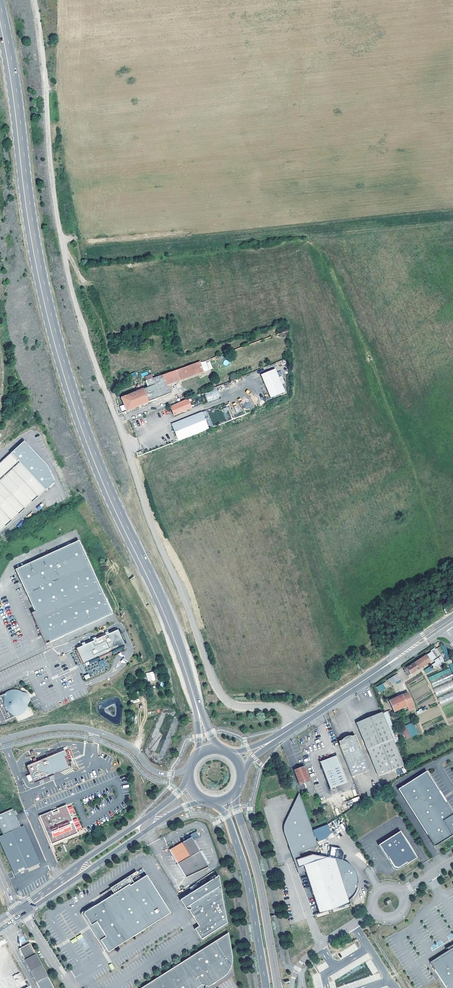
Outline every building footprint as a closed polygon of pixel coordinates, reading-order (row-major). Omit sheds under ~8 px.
[(166,384),(204,371),(203,369),(200,361),(153,379),(146,381),(145,381),(147,387),(121,398),(126,411),(170,393),(166,384)] [(276,368),(261,374),(270,398),(285,392),(276,368)] [(216,388),(204,393),(208,402),(220,398),(216,388)] [(188,399),(171,406),(174,414),(191,407),(188,399)] [(179,440),(208,429),(202,412),(173,424),(179,440)] [(0,463),(0,532),(45,491),(55,482),(48,466),(24,440),(0,463)] [(38,619),(49,643),(112,614),(110,609),(78,540),(15,570),(23,587),(26,594),(35,613),(38,619)] [(32,614),(47,644),(49,643),(38,619),(35,613),(32,614)] [(85,664),(127,645),(120,628),(110,633),(110,631),(107,632),(108,634),(98,638),(97,637),(84,643),(84,644),(78,647),(85,664)] [(410,673),(425,664),(426,663),(435,658),(431,651),(403,669),(407,675),(410,673)] [(428,677),(436,696),(452,689),(452,677),(452,674),(452,673),(452,665),(452,663),(449,664),(450,668),(428,677)] [(146,673),(147,681),(155,680),(153,671),(146,673)] [(400,679),(396,674),(387,679),(391,685),(400,679)] [(384,683),(376,686),(379,692),(386,689),(384,683)] [(6,692),(6,693),(10,692),(13,691),(15,691),(17,691),(19,692),(21,693),(22,693),(22,694),(23,693),(25,694),(26,695),(27,696),(27,695),(29,698),(28,699),(28,701),(28,702),(28,703),(26,703),(27,705),(26,707),(26,708),(25,710),(23,712),(21,713),(20,714),(18,715),(17,715),(16,716),(16,718),(18,717),(19,716),(21,715),(23,714),(24,713),(25,712),(26,710),(27,709),(28,706),(28,704),(29,704),(30,702),(30,700),(30,699),(30,697),(29,695),(27,693),(25,692),(24,692),(22,692),(21,691),(19,690),(18,690),(16,690),(14,690),(6,692)] [(26,703),(28,703),(28,702),(28,701),(28,699),(29,698),(27,695),(27,696),(26,695),(25,694),(23,693),(22,694),(22,693),(21,693),(19,692),(17,691),(15,691),(13,691),(10,692),(6,693),(0,696),(0,710),(5,721),(16,716),(17,715),(18,715),(20,714),(21,713),(23,712),(25,710),(26,708),(26,707),(27,705),(26,703)] [(452,698),(452,692),(438,699),(441,704),(452,698)] [(406,693),(402,695),(406,706),(411,704),(406,693)] [(406,706),(402,695),(388,701),(392,712),(406,706)] [(393,739),(381,712),(355,723),(367,750),(393,739)] [(412,722),(401,727),(404,734),(410,731),(412,736),(417,734),(412,722)] [(341,740),(338,741),(352,776),(369,769),(355,734),(351,736),(341,740)] [(393,739),(367,750),(378,776),(404,765),(393,739)] [(68,749),(27,766),(33,781),(74,764),(68,749)] [(319,761),(330,788),(347,781),(340,763),(340,764),(336,755),(319,761)] [(298,766),(298,767),(294,769),(299,783),(305,781),(306,784),(307,786),(310,794),(313,792),(303,766),(303,764),(298,766)] [(398,790),(434,847),(452,835),(452,812),(428,771),(398,790)] [(313,830),(300,795),(288,819),(287,821),(287,825),(287,829),(287,832),(295,854),(318,846),(313,830)] [(40,816),(51,844),(63,839),(63,837),(65,837),(65,838),(77,833),(66,805),(57,809),(58,812),(52,814),(51,811),(40,816)] [(14,873),(19,871),(18,869),(21,868),(24,867),(25,869),(39,863),(24,825),(21,827),(13,808),(0,814),(0,826),(3,834),(0,835),(0,840),(14,873)] [(398,828),(376,842),(385,857),(387,856),(392,864),(396,865),(404,860),(405,861),(415,855),(398,828)] [(192,841),(195,839),(198,837),(195,832),(186,837),(188,840),(176,847),(169,851),(185,878),(208,867),(207,866),(192,841)] [(203,853),(195,839),(192,841),(207,866),(210,864),(203,853)] [(312,855),(296,860),(299,867),(303,866),(319,912),(349,902),(348,899),(335,858),(312,855)] [(338,859),(335,858),(348,899),(351,897),(353,895),(355,893),(356,890),(358,888),(358,885),(359,882),(359,879),(359,876),(357,872),(354,869),(351,865),(347,863),(343,861),(338,859)] [(84,914),(91,925),(96,922),(101,929),(105,936),(100,940),(106,949),(108,952),(171,912),(147,875),(130,885),(126,878),(117,884),(120,889),(114,893),(92,907),(85,912),(84,913),(84,914)] [(195,928),(202,939),(227,923),(219,875),(180,899),(183,904),(186,902),(197,918),(201,925),(199,926),(195,928)] [(120,889),(117,884),(110,888),(114,893),(120,889)] [(186,902),(183,904),(186,908),(187,909),(188,909),(189,910),(199,926),(201,925),(197,918),(186,902)] [(92,907),(91,906),(82,911),(81,913),(82,915),(104,950),(106,949),(100,940),(105,936),(101,929),(96,922),(91,925),(84,914),(84,913),(85,912),(92,907)] [(141,987),(197,987),(202,985),(209,986),(223,977),(228,973),(231,968),(232,965),(233,963),(233,957),(229,932),(141,987)] [(39,987),(54,987),(29,943),(24,946),(18,949),(27,965),(27,966),(39,987)] [(431,961),(448,987),(452,987),(452,948),(452,949),(438,957),(431,961)] [(234,975),(232,965),(231,968),(228,973),(223,977),(209,986),(202,985),(197,987),(214,987),(234,975)]
